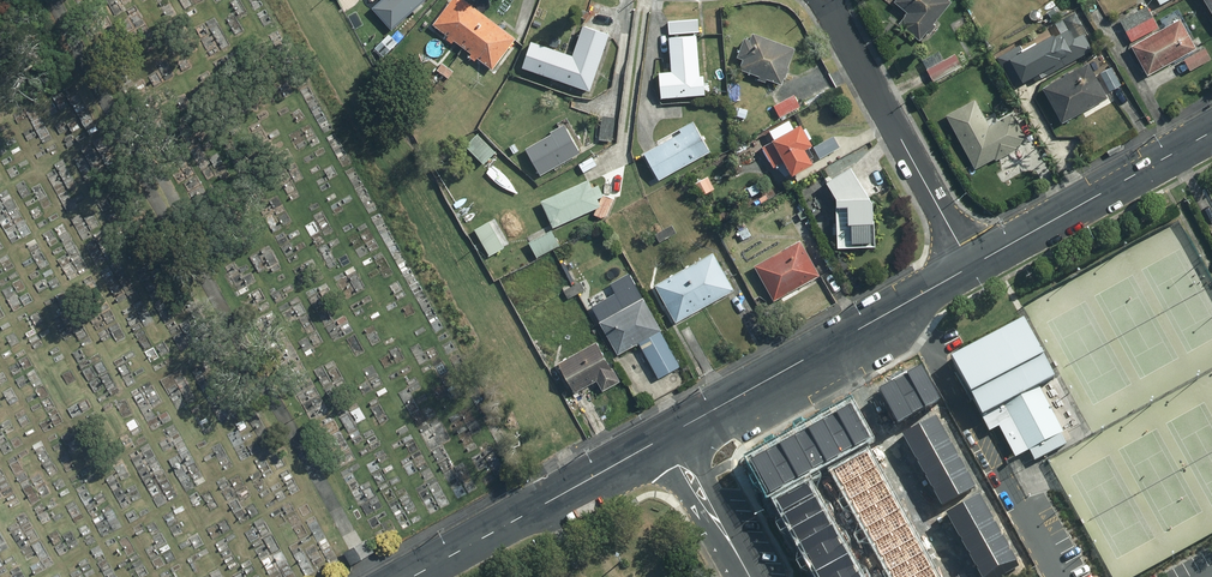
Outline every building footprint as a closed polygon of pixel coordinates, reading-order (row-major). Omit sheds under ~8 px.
[(395,28),(426,0),(387,0),(378,8),(395,28)] [(487,14),(469,0),(454,0),(436,24),(464,45),(487,14)] [(944,0),(893,0),(891,2),(905,13),(896,24),(917,40),(925,30),(928,33),(933,27),(930,24),(948,3),(944,0)] [(1211,18),(1211,0),(1201,0),(1211,18)] [(1056,5),(1042,13),(1047,22),(1060,14),(1056,5)] [(1156,27),(1146,7),(1118,21),(1128,41),(1156,27)] [(592,10),(588,22),(608,29),(612,17),(592,10)] [(487,14),(464,45),(474,53),(472,56),(477,59),(479,56),(495,68),(518,38),(487,14)] [(699,19),(671,21),(671,34),(700,32),(699,19)] [(1129,46),(1145,75),(1192,49),(1177,20),(1129,46)] [(575,57),(532,42),(524,66),(593,89),(611,35),(585,26),(575,57)] [(1048,36),(1033,44),(1048,72),(1089,49),(1081,34),(1071,39),(1066,30),(1050,39),(1048,36)] [(796,48),(756,33),(753,41),(747,38),(741,56),(746,58),(742,67),(762,75),(760,78),(766,81),(767,77),(783,83),(786,77),(787,77),(790,67),(789,66),(796,48)] [(385,56),(399,42),(392,34),(378,48),(385,56)] [(697,36),(672,38),(674,72),(662,73),(663,96),(705,94),(704,77),(700,77),(697,36)] [(1095,37),(1089,40),(1095,50),(1101,47),(1095,37)] [(982,43),(975,47),(980,56),(987,52),(982,43)] [(1033,80),(1048,72),(1033,44),(1019,52),(1016,46),(995,58),(1011,88),(1031,77),(1033,80)] [(1182,60),(1188,70),(1208,59),(1202,49),(1182,60)] [(954,54),(925,70),(931,81),(960,65),(954,54)] [(438,69),(443,73),(448,66),(443,63),(438,69)] [(1085,64),(1040,89),(1059,124),(1104,98),(1085,64)] [(448,66),(443,73),(450,78),(454,71),(448,66)] [(1109,68),(1098,74),(1107,91),(1119,85),(1109,68)] [(794,96),(775,106),(780,117),(800,106),(794,96)] [(972,101),(945,116),(973,168),(992,157),(994,160),(1014,149),(1013,147),(1024,141),(1010,115),(987,127),(972,101)] [(749,111),(740,108),(738,116),(747,118),(749,111)] [(620,116),(604,114),(599,138),(616,141),(620,116)] [(647,155),(660,179),(710,152),(694,124),(682,131),(684,134),(647,155)] [(554,135),(528,149),(541,174),(581,152),(566,125),(552,132),(554,135)] [(802,125),(764,146),(776,167),(787,161),(794,174),(814,163),(807,149),(814,146),(802,125)] [(481,132),(467,144),(488,167),(501,156),(481,132)] [(814,147),(820,158),(840,147),(834,136),(814,147)] [(515,143),(510,146),(514,153),(519,150),(515,143)] [(1124,143),(1110,150),(1112,155),(1126,147),(1124,143)] [(584,172),(599,166),(594,155),(580,162),(584,172)] [(849,168),(827,183),(837,199),(837,201),(839,248),(875,247),(874,204),(873,203),(871,200),(871,199),(851,168),(849,168)] [(711,175),(696,183),(702,196),(718,188),(711,175)] [(596,188),(593,181),(546,202),(557,227),(600,208),(597,215),(604,218),(609,215),(616,199),(607,195),(602,186),(596,188)] [(749,188),(753,196),(762,191),(758,183),(749,188)] [(492,220),(477,229),(492,256),(508,247),(492,220)] [(663,229),(668,238),(677,234),(672,225),(663,229)] [(747,227),(739,232),(744,240),(752,235),(747,227)] [(668,238),(663,229),(656,234),(660,242),(668,238)] [(532,244),(539,256),(561,243),(555,231),(532,244)] [(803,241),(758,266),(777,300),(822,275),(803,241)] [(685,270),(706,306),(736,289),(715,252),(685,270)] [(691,315),(706,306),(685,270),(658,285),(678,322),(691,315)] [(573,286),(577,294),(586,290),(581,281),(573,286)] [(577,294),(573,286),(564,291),(569,299),(577,294)] [(683,365),(646,300),(629,309),(624,300),(601,312),(606,321),(604,322),(621,354),(643,342),(647,348),(644,349),(660,378),(683,365)] [(952,360),(982,416),(991,411),(994,417),(991,419),(1012,459),(1027,451),(1032,462),(1065,445),(1035,388),(1053,379),(1023,322),(1019,324),(952,360)] [(622,381),(600,342),(561,364),(577,393),(602,379),(608,389),(622,381)] [(886,395),(984,576),(999,576),(1026,563),(924,375),(886,395)] [(835,401),(821,408),(824,415),(838,408),(835,401)] [(853,406),(814,427),(897,576),(941,576),(946,574),(853,406)] [(821,477),(834,469),(813,432),(755,464),(818,576),(877,576),(821,477)] [(1062,499),(1058,490),(1049,494),(1054,503),(1062,499)]
